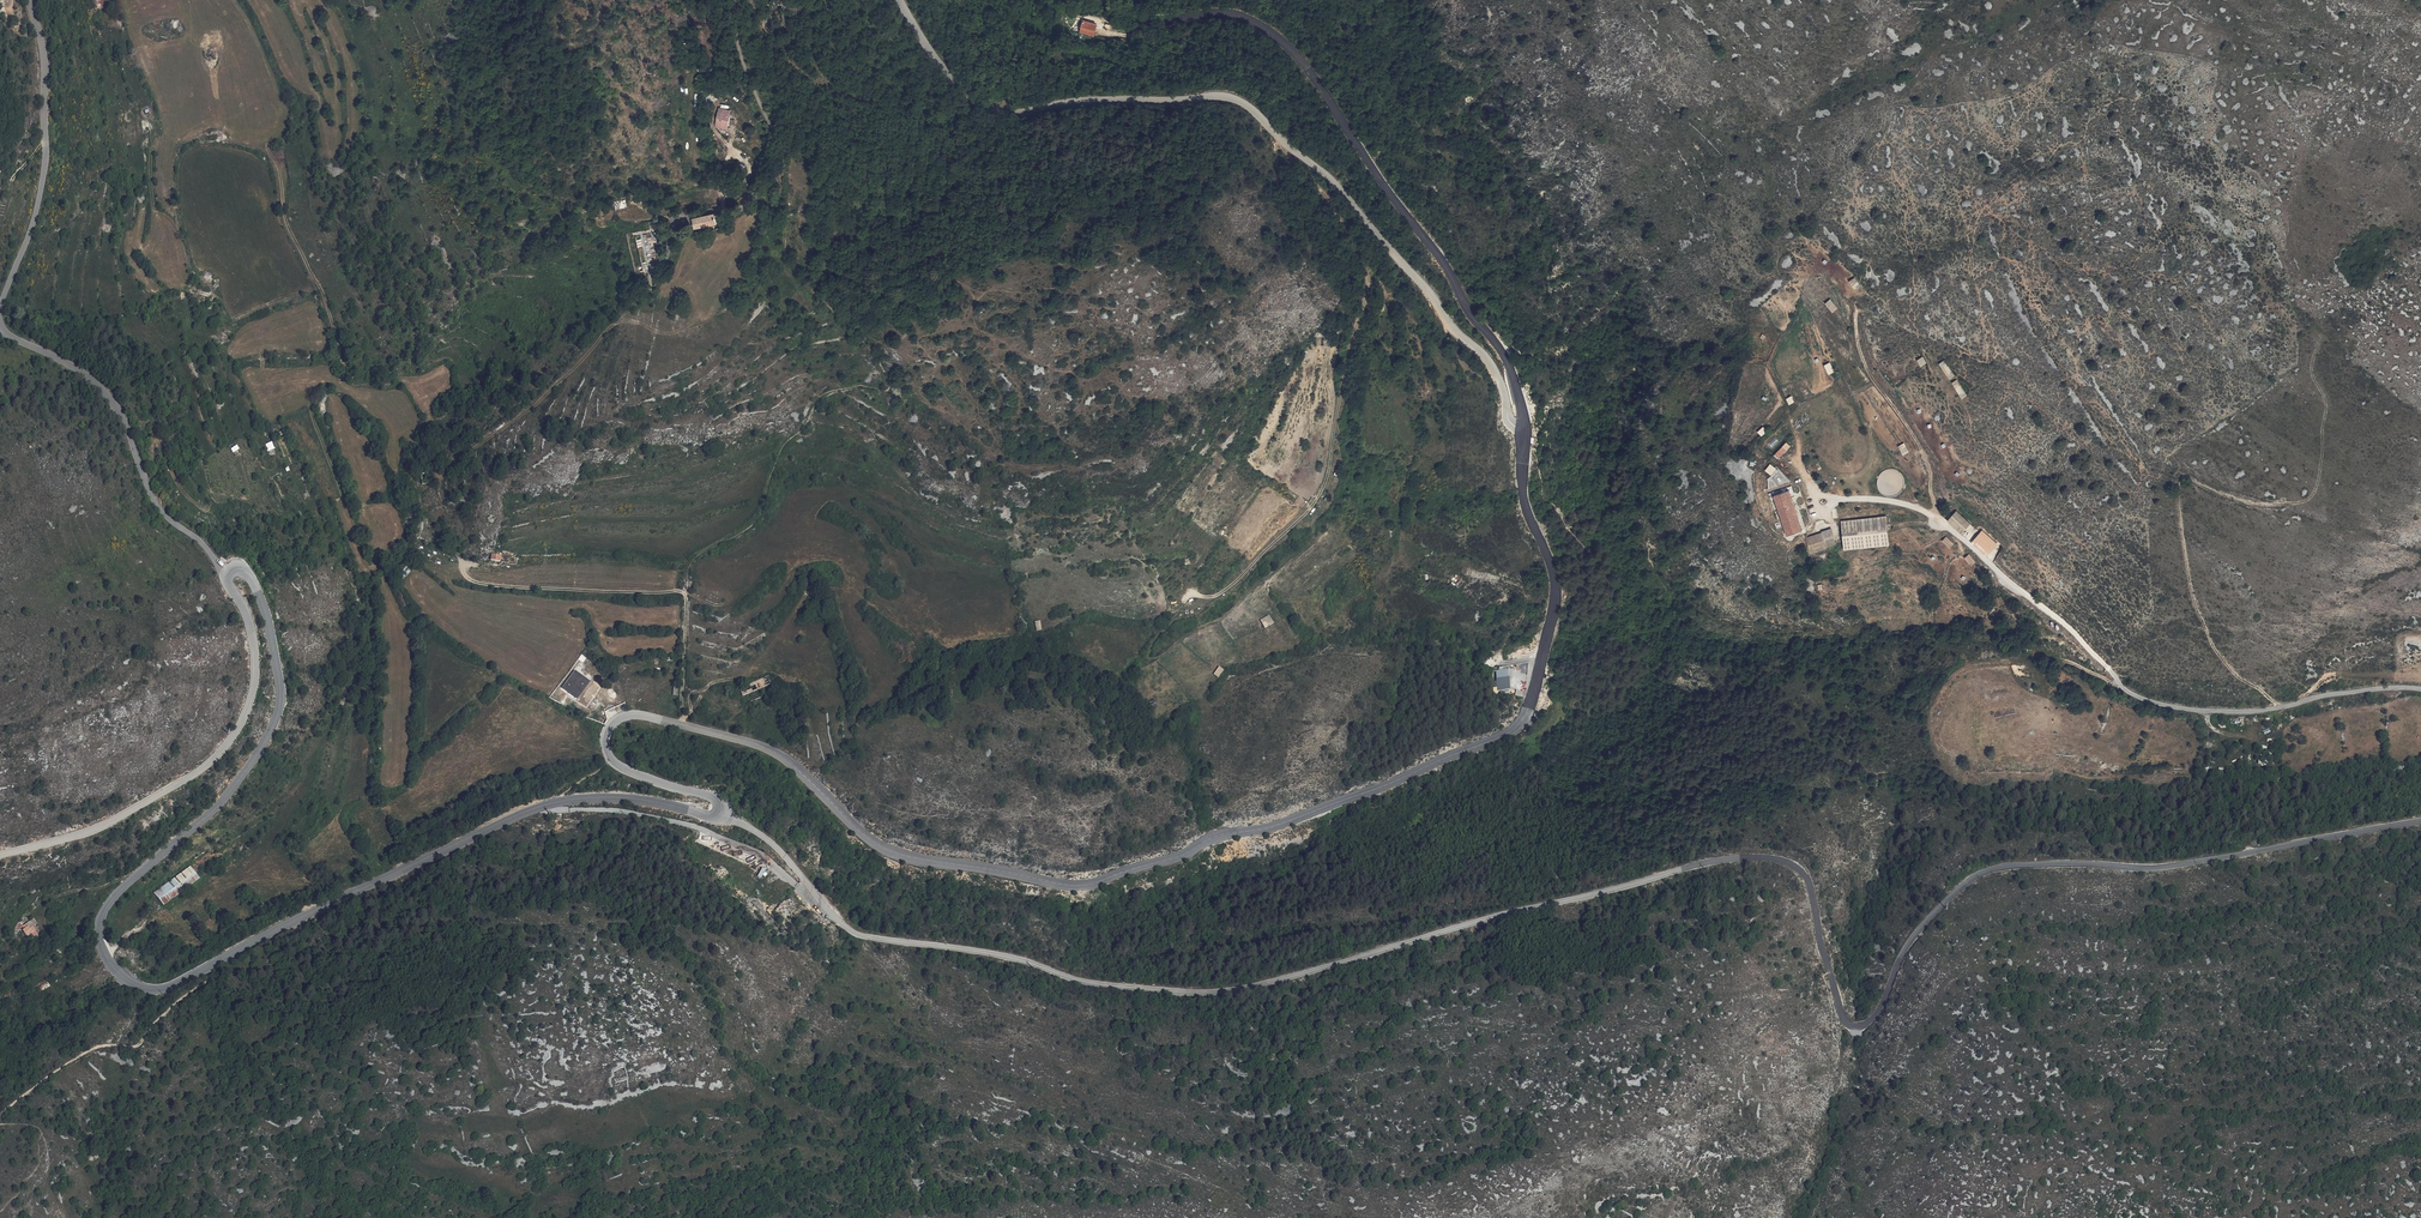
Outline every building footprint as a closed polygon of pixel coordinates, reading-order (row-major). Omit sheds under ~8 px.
[(1095,26),(1082,24),(1082,34),(1095,34),(1095,26)] [(731,113),(721,111),(718,127),(728,129),(731,113)] [(624,199),(614,203),(616,210),(627,207),(624,199)] [(715,215),(691,220),(693,229),(718,222),(719,222),(719,221),(720,219),(720,218),(719,216),(718,215),(717,215),(715,215)] [(645,242),(654,240),(651,233),(643,236),(645,242)] [(1859,286),(1853,279),(1849,283),(1855,290),(1859,286)] [(1838,310),(1831,302),(1826,306),(1833,314),(1838,310)] [(1923,358),(1918,362),(1922,368),(1927,364),(1923,358)] [(1945,360),(1940,364),(1951,379),(1956,375),(1945,360)] [(1829,363),(1823,367),(1828,376),(1834,372),(1829,363)] [(1959,379),(1954,383),(1964,398),(1969,395),(1959,379)] [(1762,427),(1757,432),(1761,437),(1767,432),(1762,427)] [(268,451),(275,448),(272,441),(265,444),(268,451)] [(1783,442),(1772,455),(1776,459),(1787,446),(1783,442)] [(1251,451),(1255,454),(1260,446),(1255,443),(1251,451)] [(1899,447),(1904,456),(1910,452),(1905,444),(1899,447)] [(1768,466),(1773,470),(1777,464),(1773,460),(1768,466)] [(424,483),(434,480),(431,469),(421,471),(424,483)] [(1805,526),(1791,487),(1775,492),(1790,531),(1805,526)] [(1892,537),(1888,510),(1843,517),(1847,543),(1892,537)] [(1955,512),(1947,521),(1963,534),(1968,528),(1971,525),(1955,512)] [(1219,537),(1224,528),(1219,526),(1215,535),(1219,537)] [(1824,529),(1827,536),(1829,541),(1837,538),(1833,526),(1824,529)] [(1812,534),(1814,541),(1827,536),(1824,529),(1812,534)] [(1998,543),(1982,530),(1972,543),(1988,555),(1998,543)] [(1829,541),(1827,536),(1814,541),(1815,548),(1829,542),(1829,541)] [(1943,542),(1951,549),(1955,544),(1947,537),(1943,542)] [(1966,558),(1973,565),(1977,561),(1970,554),(1966,558)] [(401,569),(403,575),(410,572),(408,567),(401,569)] [(1459,576),(1452,580),(1456,586),(1463,582),(1459,576)] [(1260,619),(1264,628),(1274,623),(1270,614),(1260,619)] [(1219,665),(1213,674),(1219,677),(1224,669),(1219,665)] [(575,670),(562,688),(578,698),(590,681),(575,670)] [(741,688),(744,695),(772,682),(769,675),(741,688)] [(1513,677),(1503,677),(1503,688),(1514,689),(1515,677),(1513,677)] [(2015,708),(1992,713),(1993,720),(2016,715),(2015,708)] [(200,879),(190,865),(154,893),(164,907),(200,879)] [(40,922),(36,919),(27,935),(32,935),(40,922)] [(47,935),(38,935),(42,941),(44,939),(48,945),(53,941),(49,936),(47,935)] [(46,980),(37,985),(41,991),(50,986),(46,980)]
